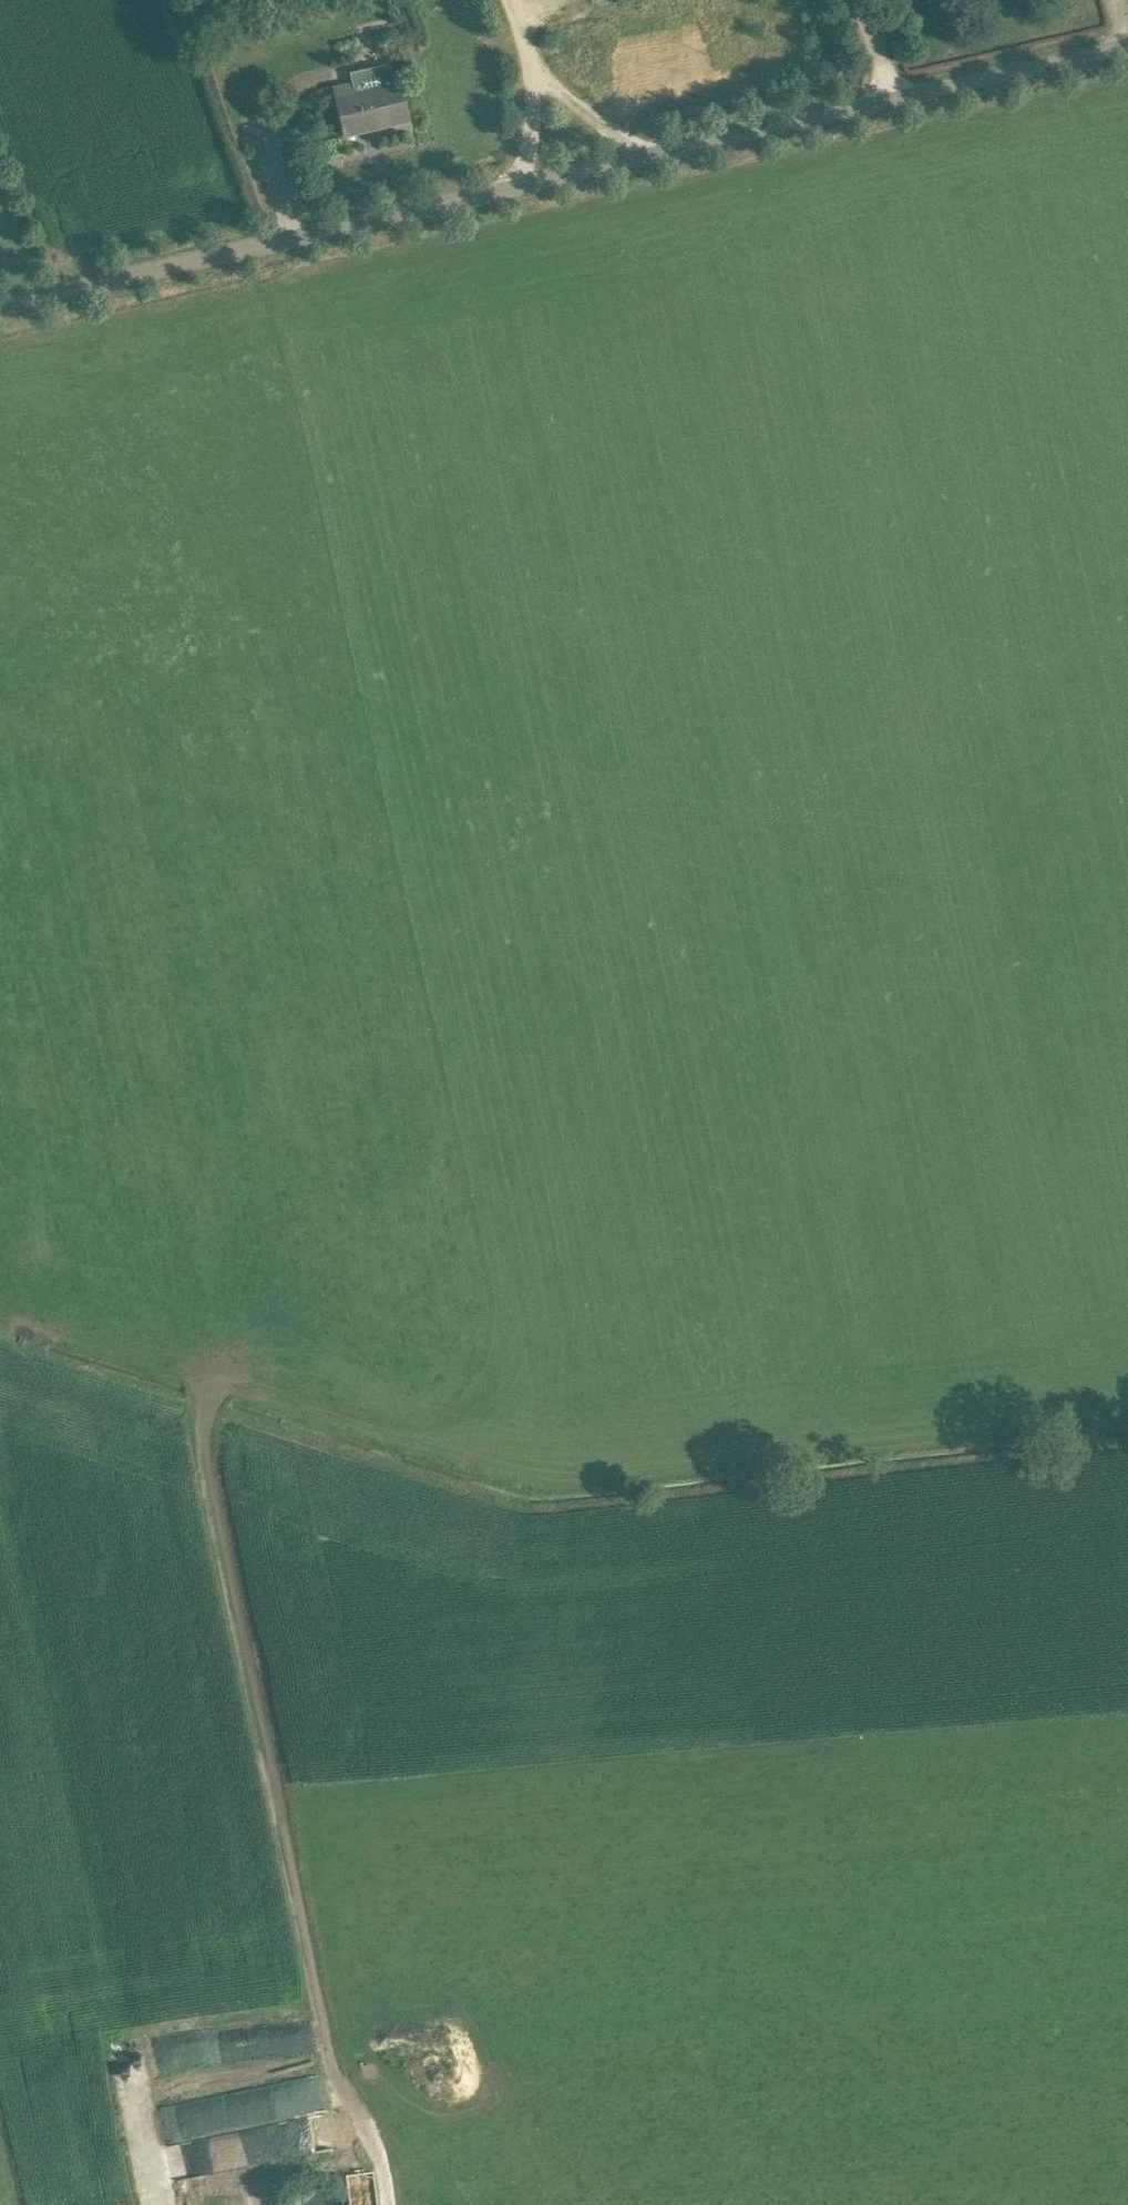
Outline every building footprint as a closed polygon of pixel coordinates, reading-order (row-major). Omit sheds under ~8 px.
[(408,48),(401,49),(405,65),(412,63),(408,48)] [(399,83),(396,84),(391,65),(359,72),(361,81),(334,87),(346,137),(348,136),(347,132),(373,126),(374,130),(409,122),(399,83)] [(323,2077),(158,2104),(164,2143),(184,2140),(189,2173),(334,2150),(323,2077)]
